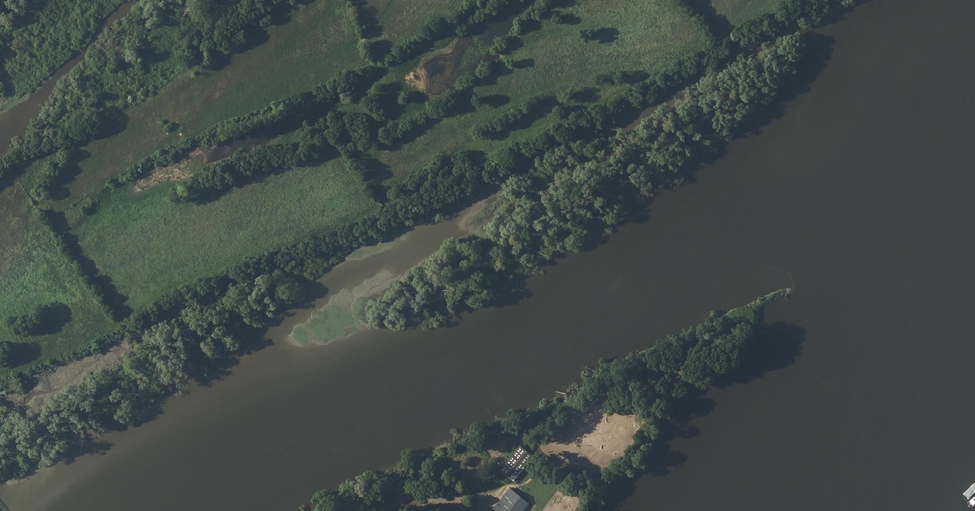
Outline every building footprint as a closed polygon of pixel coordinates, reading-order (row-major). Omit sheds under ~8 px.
[(533,459),(521,448),(500,474),(514,484),(533,459)] [(500,505),(507,510),(522,510),(526,505),(509,493),(500,505)] [(387,508),(388,510),(403,510),(411,510),(409,501),(397,503),(398,506),(387,508)]
